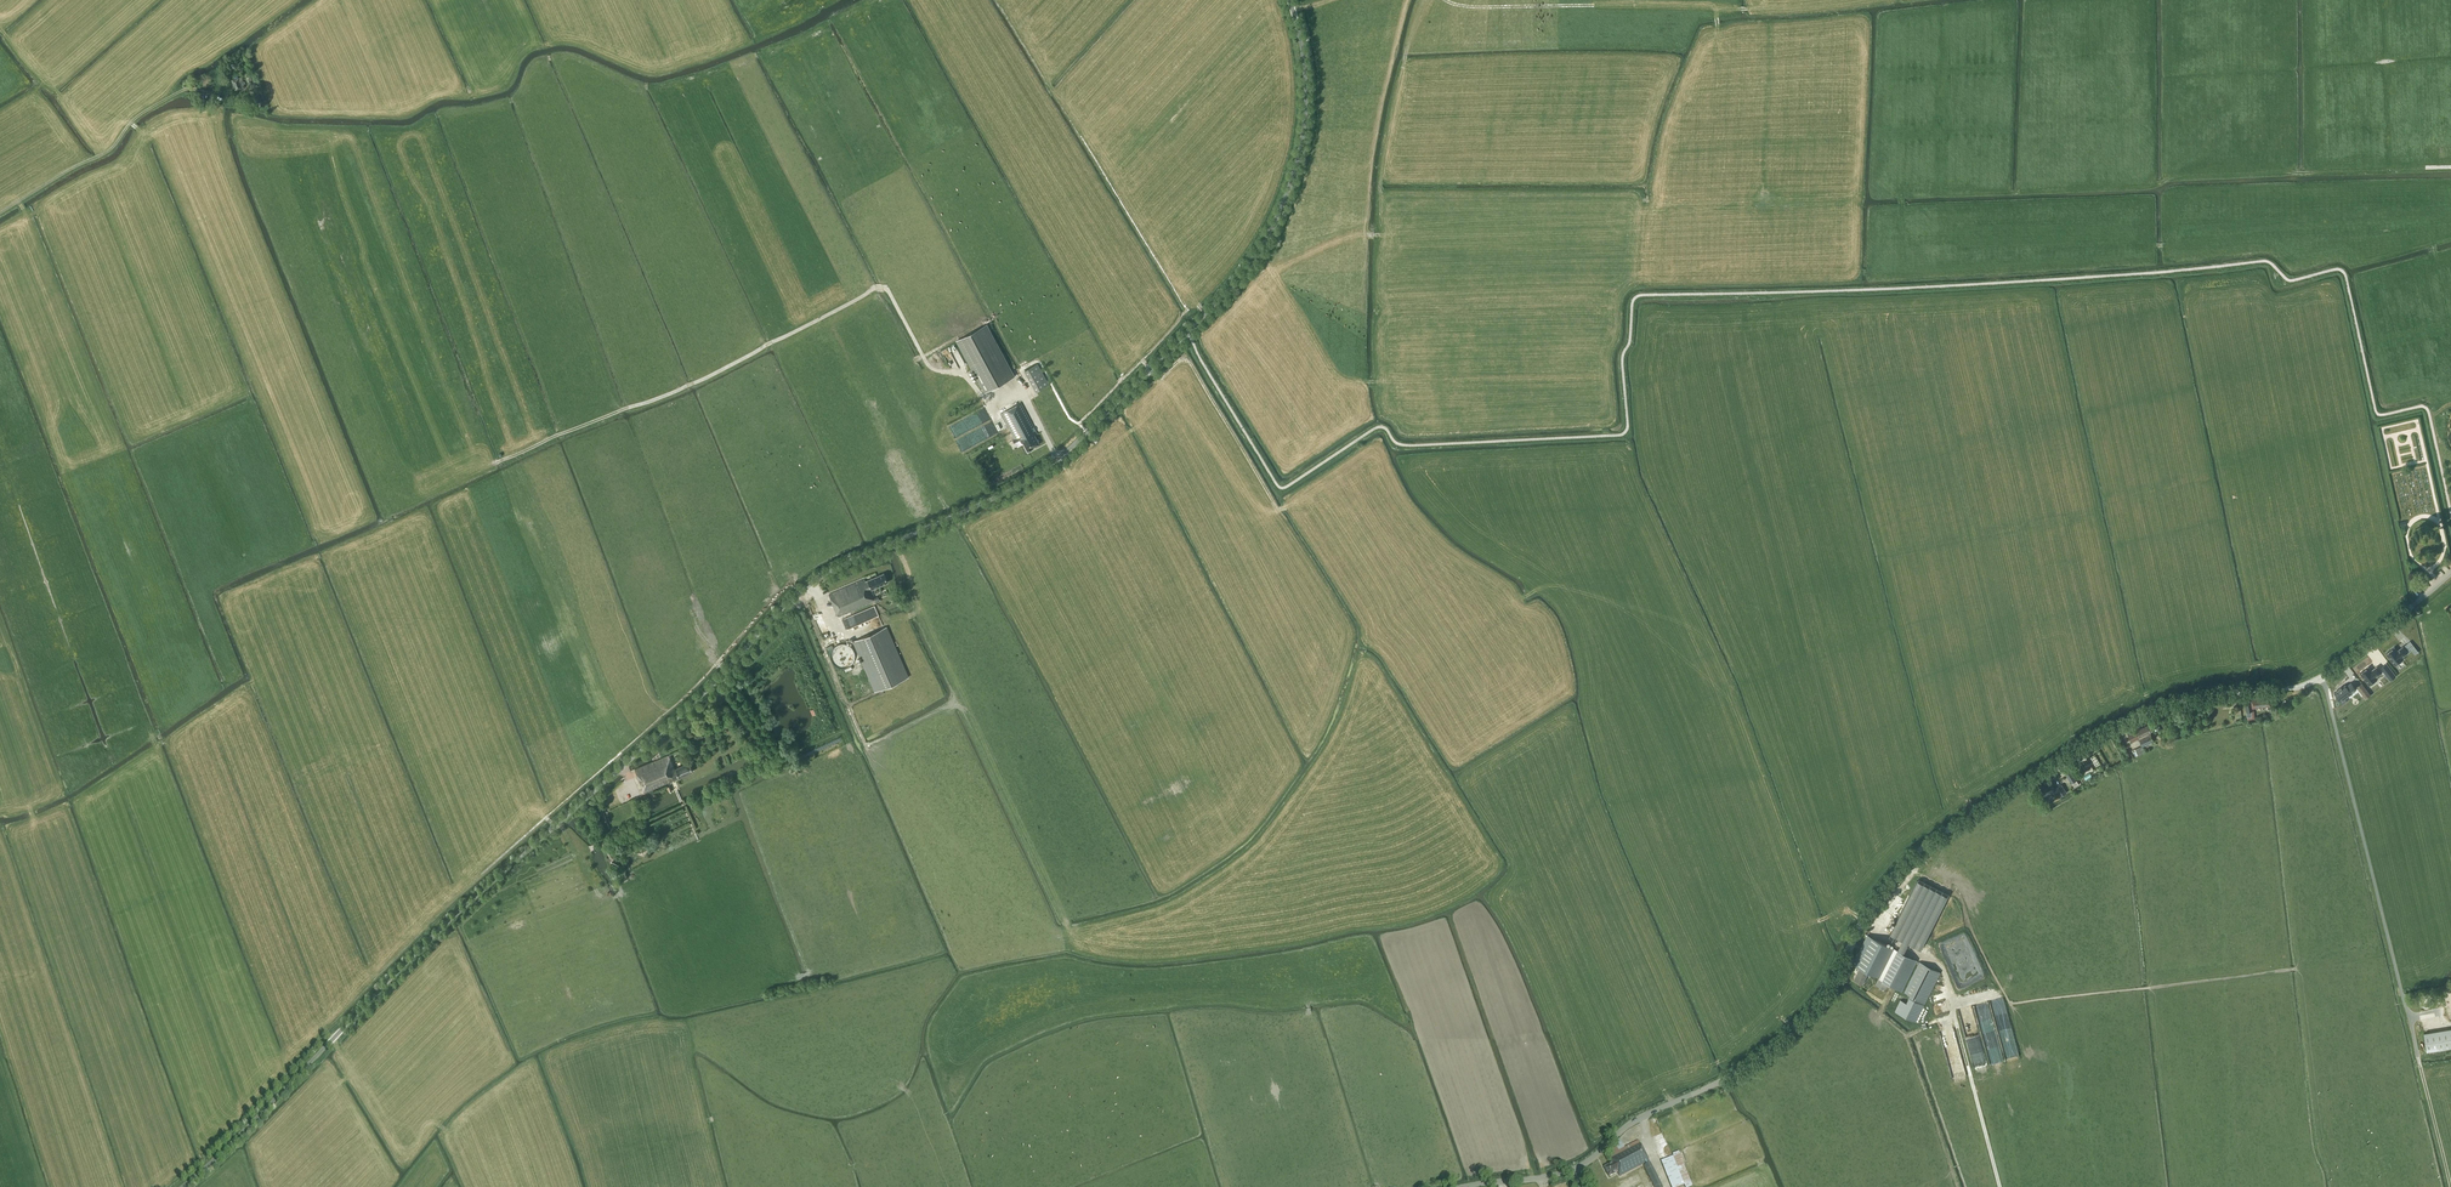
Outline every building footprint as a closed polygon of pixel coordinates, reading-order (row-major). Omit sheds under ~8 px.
[(235,90),(245,86),(241,77),(232,80),(235,90)] [(254,103),(261,101),(257,89),(251,91),(254,103)] [(985,392),(1014,376),(986,325),(957,340),(985,392)] [(1037,363),(1025,370),(1037,391),(1049,384),(1037,363)] [(1034,447),(1040,444),(1035,434),(1037,433),(1023,406),(995,421),(997,425),(996,426),(985,406),(950,425),(964,451),(1001,432),(1002,434),(1013,428),(1018,437),(1015,439),(1016,442),(1022,439),(1028,451),(1034,448),(1034,447)] [(861,580),(829,594),(839,616),(874,601),(874,600),(874,599),(870,590),(888,582),(884,573),(866,581),(865,579),(862,580),(861,580)] [(887,626),(853,641),(874,691),(908,677),(887,626)] [(839,664),(843,665),(847,664),(851,663),(853,660),(855,656),(855,652),(853,648),(851,646),(848,644),(845,643),(842,644),(838,645),(836,647),(834,651),(833,654),(834,658),(836,661),(839,664)] [(2393,646),(2386,652),(2395,664),(2403,657),(2402,656),(2407,651),(2402,645),(2397,650),(2393,646)] [(2368,666),(2360,672),(2369,684),(2377,678),(2376,677),(2382,672),(2377,666),(2371,670),(2368,666)] [(2390,668),(2384,672),(2390,680),(2396,676),(2390,668)] [(2338,689),(2334,692),(2338,698),(2342,695),(2345,699),(2352,693),(2356,689),(2351,682),(2347,685),(2345,684),(2341,687),(2341,686),(2338,689)] [(2361,682),(2356,686),(2365,699),(2371,695),(2361,682)] [(2261,698),(2261,696),(2251,698),(2251,700),(2246,701),(2248,711),(2246,711),(2246,713),(2247,719),(2252,718),(2251,710),(2253,710),(2252,708),(2260,707),(2261,709),(2263,709),(2263,706),(2270,705),(2269,697),(2261,698)] [(2143,726),(2129,732),(2128,732),(2132,742),(2140,738),(2143,746),(2155,741),(2151,733),(2149,734),(2149,732),(2153,730),(2150,724),(2144,727),(2143,726)] [(2136,757),(2145,752),(2142,745),(2132,750),(2136,757)] [(645,794),(650,792),(649,791),(668,782),(669,784),(672,783),(671,781),(693,771),(689,762),(675,768),(670,754),(652,762),(635,768),(645,794)] [(2071,770),(2066,774),(2072,783),(2077,780),(2071,770)] [(2045,797),(2056,790),(2050,781),(2045,785),(2046,786),(2040,789),(2045,797)] [(2067,792),(2062,785),(2057,789),(2061,796),(2067,792)] [(627,800),(608,808),(612,819),(626,813),(625,811),(630,809),(627,800)] [(1889,936),(1937,961),(1967,903),(1918,878),(1889,936)] [(1879,976),(1894,947),(1867,934),(1853,963),(1859,966),(1853,977),(1862,982),(1868,971),(1879,976)] [(1893,948),(1875,984),(1885,989),(1888,984),(1901,991),(1917,960),(1893,948)] [(1919,961),(1904,992),(1910,995),(1905,1004),(1901,1001),(1896,1011),(1916,1021),(1941,972),(1919,961)] [(2424,1032),(2427,1051),(2450,1047),(2450,1028),(2424,1032)] [(2019,1056),(2015,1036),(2002,1038),(2006,1058),(2019,1056)] [(1659,1146),(1667,1145),(1665,1134),(1658,1135),(1659,1146)] [(1610,1158),(1612,1162),(1604,1166),(1609,1175),(1617,1171),(1619,1176),(1645,1162),(1646,1164),(1643,1166),(1654,1186),(1663,1186),(1650,1162),(1648,1163),(1647,1161),(1649,1160),(1640,1142),(1639,1143),(1638,1140),(1620,1149),(1619,1150),(1615,1144),(1609,1151),(1607,1152),(1610,1158)] [(1671,1186),(1678,1186),(1684,1185),(1685,1186),(1689,1186),(1693,1186),(1684,1165),(1685,1165),(1679,1151),(1673,1154),(1673,1156),(1661,1161),(1671,1186)]
